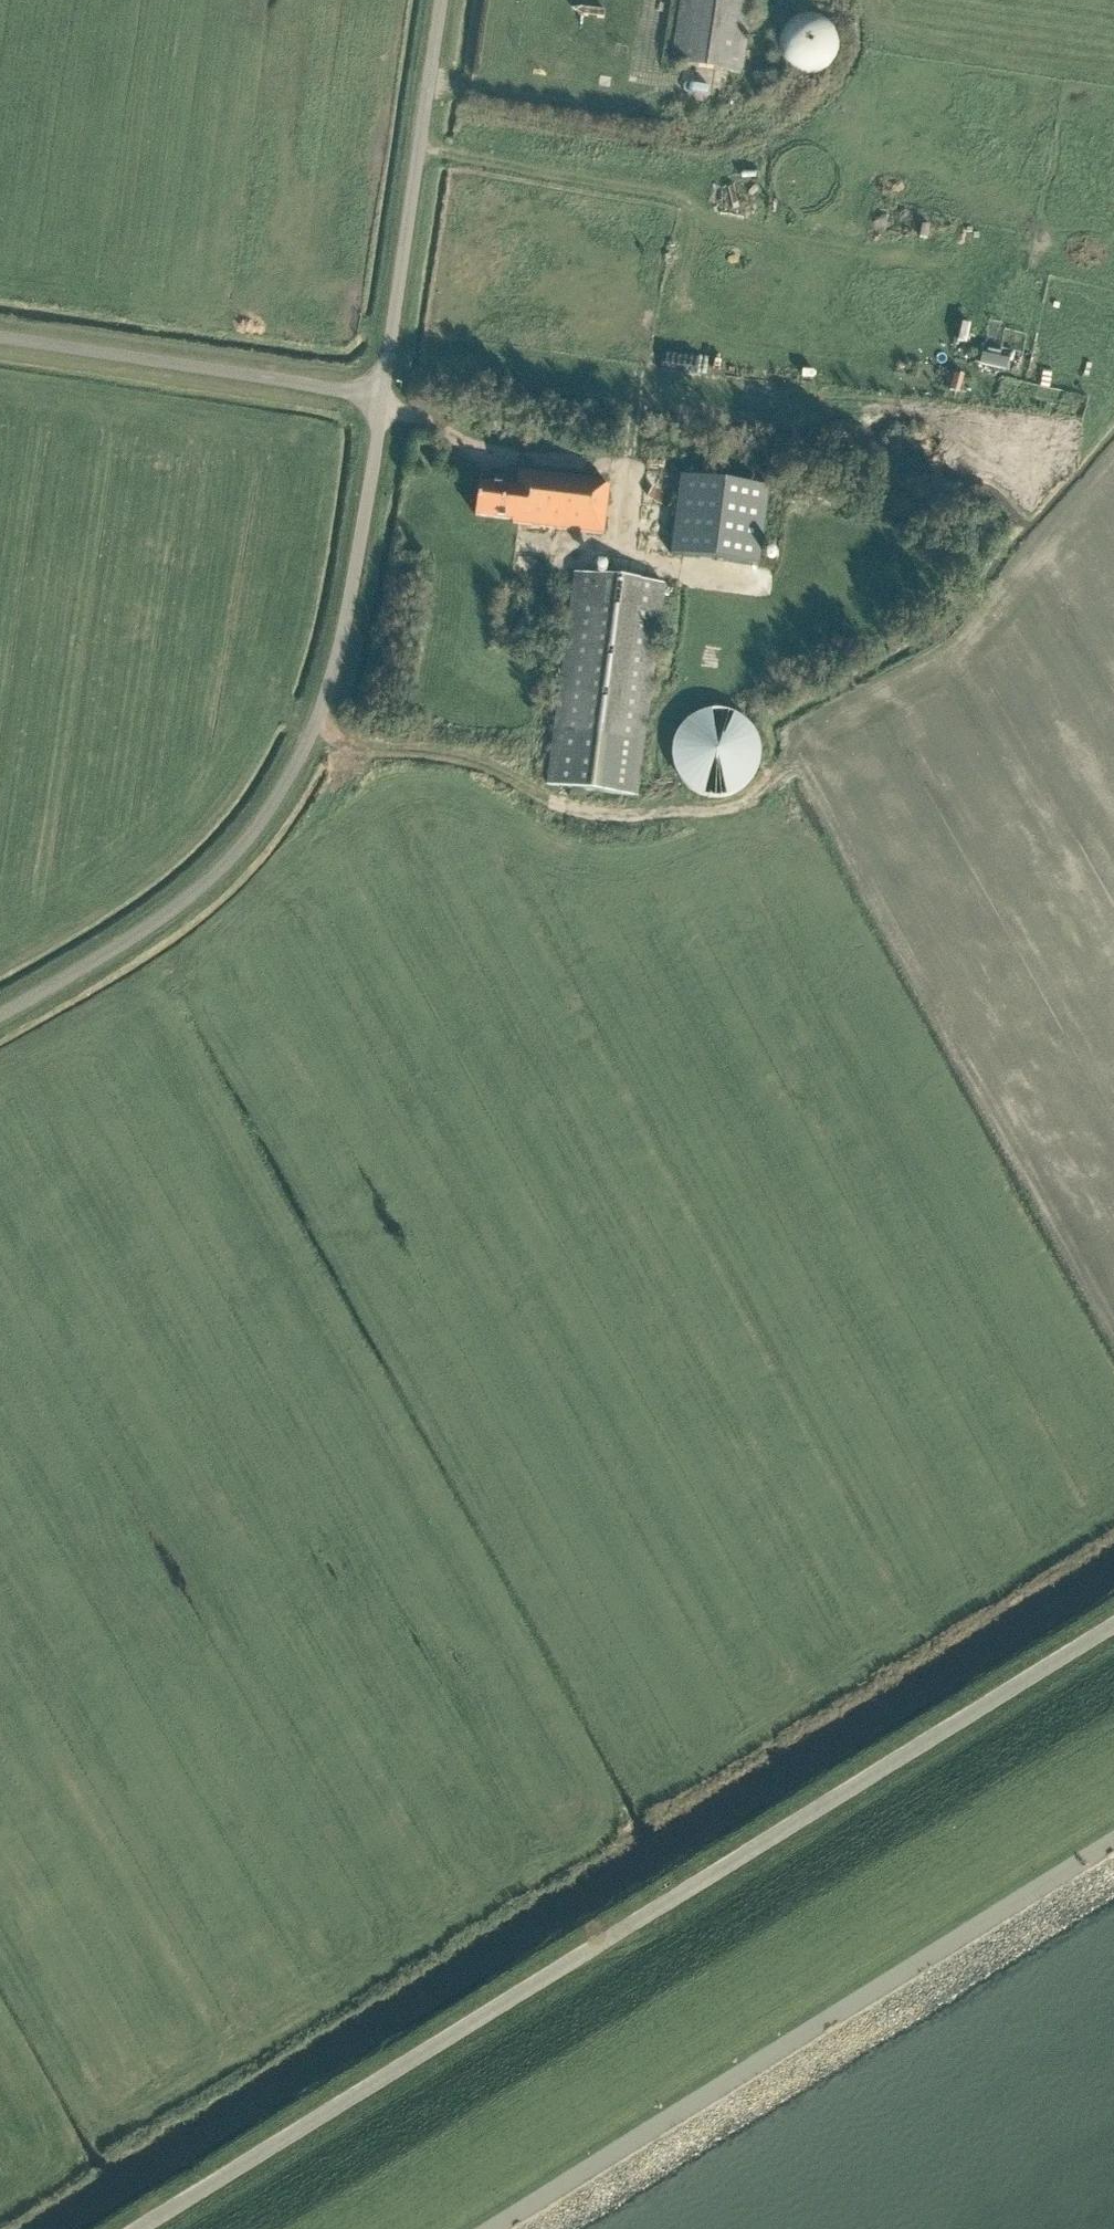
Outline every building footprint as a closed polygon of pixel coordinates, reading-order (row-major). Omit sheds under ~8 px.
[(672,63),(740,73),(751,0),(682,0),(672,63)] [(807,80),(839,55),(808,15),(776,40),(807,80)] [(954,373),(950,390),(958,392),(963,376),(954,373)] [(494,424),(492,431),(499,433),(501,425),(494,424)] [(603,535),(609,487),(591,485),(591,482),(519,472),(517,489),(479,484),(475,516),(513,521),(512,524),(603,535)] [(680,476),(670,555),(758,566),(768,487),(680,476)] [(574,573),(552,733),(546,785),(638,797),(645,745),(666,584),(574,573)] [(744,801),(755,743),(692,731),(681,790),(744,801)]
